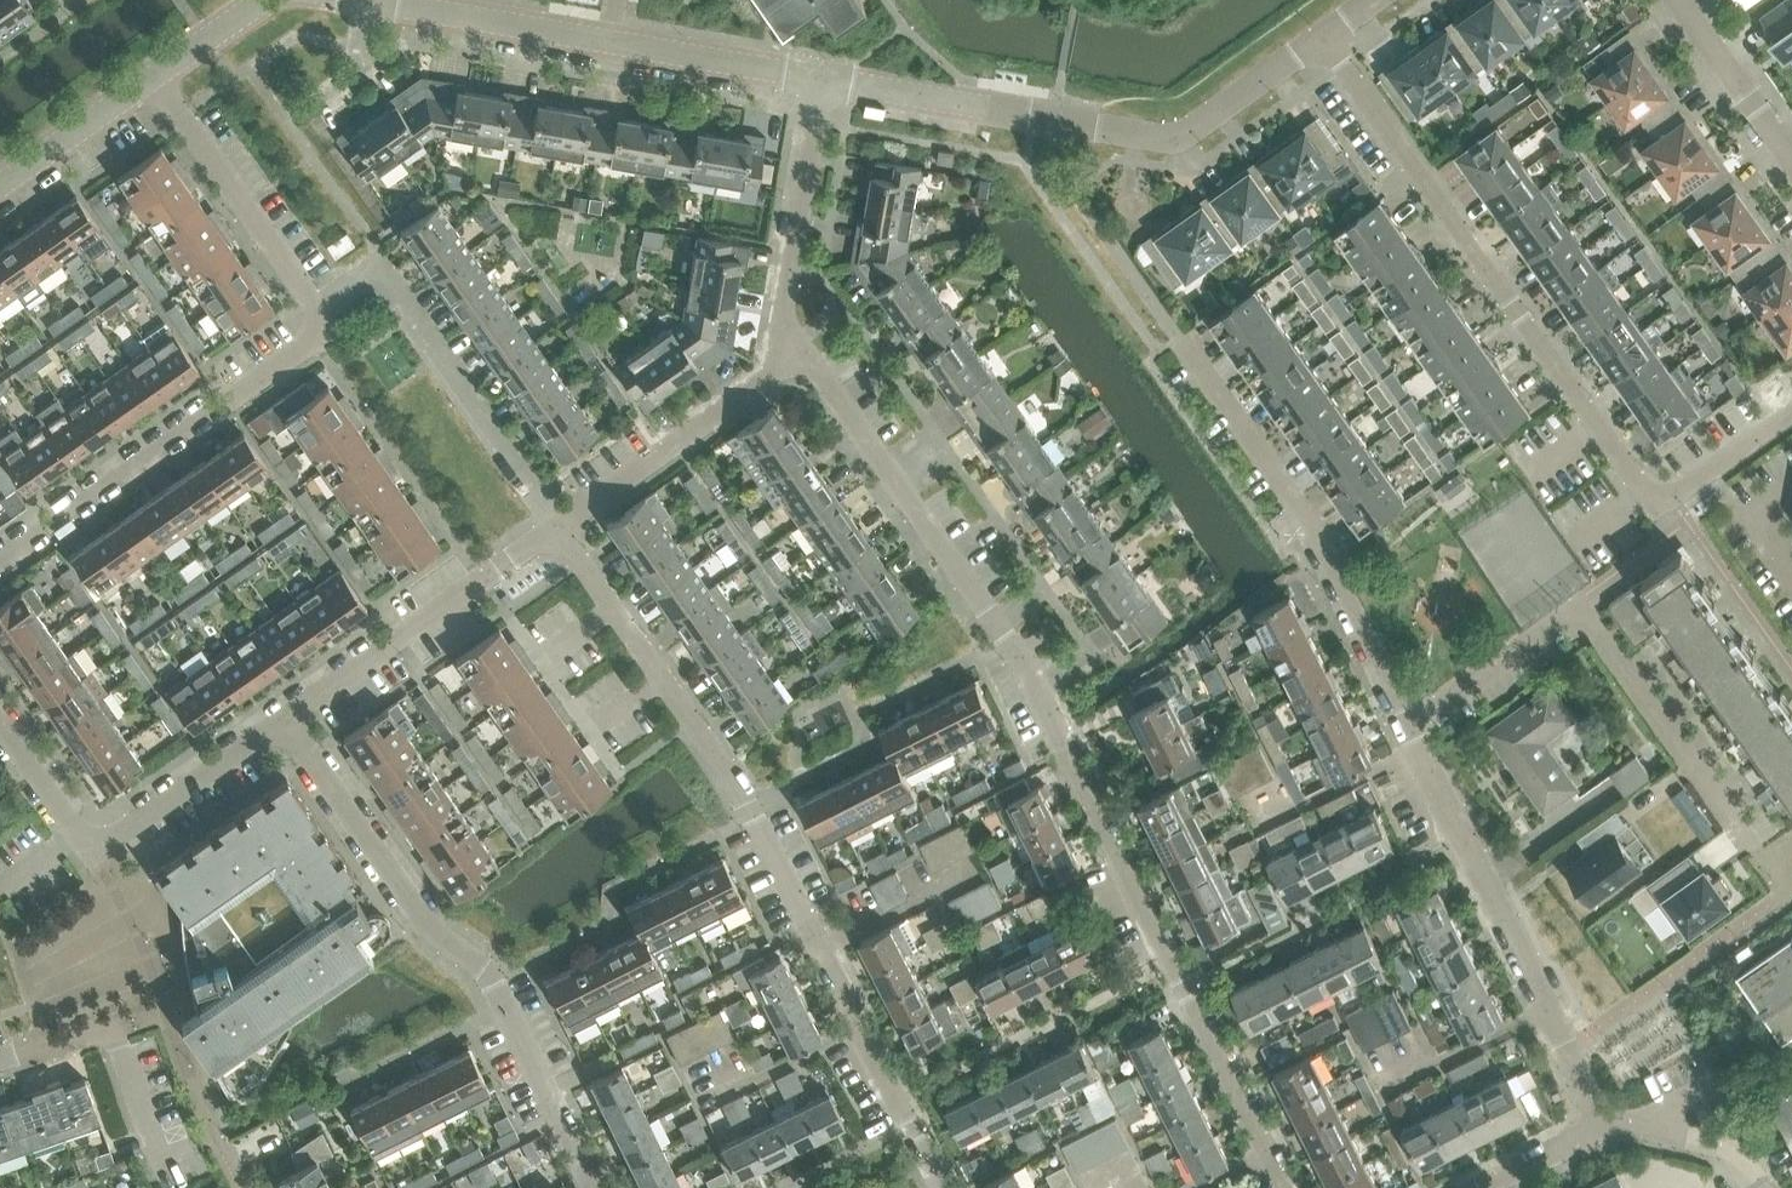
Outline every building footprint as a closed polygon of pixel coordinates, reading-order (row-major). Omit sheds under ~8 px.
[(29,0),(9,0),(0,6),(0,39),(33,16),(29,10),(27,6),(30,4),(31,3),(29,0)] [(771,8),(777,18),(803,0),(765,0),(771,8)] [(854,0),(819,0),(830,16),(854,0)] [(1461,21),(1490,61),(1524,37),(1498,0),(1482,0),(1477,4),(1479,6),(1480,7),(1461,21)] [(1524,37),(1525,36),(1533,30),(1534,30),(1559,12),(1550,0),(1498,0),(1524,37)] [(1533,30),(1534,31),(1578,0),(1576,0),(1559,12),(1534,30),(1533,30)] [(1559,12),(1576,0),(1550,0),(1559,12)] [(1762,14),(1773,29),(1777,34),(1770,38),(1786,59),(1791,55),(1791,0),(1782,0),(1762,14)] [(1479,6),(1477,4),(1439,31),(1441,33),(1442,35),(1452,28),(1453,27),(1460,22),(1461,21),(1480,7),(1479,6)] [(1439,31),(1424,42),(1426,45),(1427,46),(1456,86),(1455,87),(1456,88),(1461,95),(1477,83),(1472,76),(1471,75),(1480,68),(1481,68),(1488,62),(1490,61),(1461,21),(1460,22),(1453,27),(1452,28),(1442,35),(1441,33),(1439,31)] [(1593,27),(1578,39),(1588,52),(1603,41),(1593,27)] [(1594,77),(1611,100),(1652,70),(1656,67),(1646,53),(1642,56),(1636,47),(1627,34),(1586,63),(1595,76),(1594,77)] [(1490,61),(1488,62),(1489,63),(1526,37),(1525,36),(1524,37),(1490,61)] [(1430,104),(1455,87),(1456,86),(1427,46),(1426,45),(1424,42),(1409,52),(1411,55),(1412,57),(1401,64),(1400,65),(1383,77),(1412,117),(1428,105),(1430,104)] [(1412,57),(1411,55),(1409,52),(1380,73),(1383,77),(1400,65),(1401,64),(1412,57)] [(1554,68),(1553,75),(1554,76),(1558,83),(1568,75),(1560,64),(1554,68)] [(1666,81),(1656,67),(1652,70),(1611,100),(1627,123),(1641,114),(1650,126),(1678,106),(1669,93),(1663,84),(1666,81)] [(1480,68),(1471,75),(1472,76),(1482,69),(1481,68),(1480,68)] [(393,105),(373,118),(394,148),(400,156),(420,142),(434,133),(424,89),(422,77),(390,100),(393,105)] [(460,84),(422,77),(424,89),(434,133),(451,136),(476,140),(477,130),(483,94),(459,90),(460,84)] [(1526,80),(1512,90),(1519,101),(1534,91),(1526,80)] [(1558,83),(1545,92),(1552,101),(1565,91),(1558,83)] [(1430,104),(1428,105),(1429,107),(1456,88),(1455,87),(1430,104)] [(508,98),(483,94),(477,130),(476,140),(500,144),(515,147),(522,106),(524,95),(509,92),(508,98)] [(541,98),(524,95),(522,106),(515,147),(532,150),(556,154),(557,143),(564,108),(540,104),(541,98)] [(1549,110),(1539,96),(1529,103),(1539,117),(1549,110)] [(588,112),(564,108),(557,143),(556,154),(580,158),(596,161),(603,120),(605,109),(589,106),(588,112)] [(1686,118),(1678,106),(1650,126),(1658,138),(1645,148),(1661,171),(1703,141),(1707,139),(1697,124),(1693,127),(1686,118)] [(1493,108),(1479,118),(1484,126),(1494,119),(1498,116),(1493,108)] [(621,112),(605,109),(603,120),(596,161),(612,163),(636,167),(638,158),(645,122),(620,117),(621,112)] [(380,170),(400,156),(394,148),(373,118),(353,133),(350,128),(336,138),(342,146),(366,180),(380,170)] [(1320,122),(1317,118),(1297,132),(1299,135),(1300,136),(1310,129),(1311,128),(1320,122)] [(1479,118),(1461,130),(1467,138),(1484,126),(1479,118)] [(668,126),(645,122),(638,158),(636,167),(659,171),(676,174),(683,134),(685,123),(668,120),(668,126)] [(1297,132),(1282,143),(1284,146),(1285,147),(1314,188),(1315,189),(1318,193),(1317,194),(1318,196),(1338,182),(1339,184),(1359,170),(1343,149),(1340,151),(1320,122),(1311,128),(1310,129),(1300,136),(1299,135),(1297,132)] [(701,126),(685,123),(683,134),(676,174),(692,177),(716,181),(718,172),(724,136),(700,131),(701,126)] [(1549,131),(1559,145),(1569,138),(1559,124),(1549,131)] [(1458,154),(1473,175),(1513,147),(1498,125),(1458,154)] [(748,140),(724,136),(718,172),(716,181),(740,185),(757,188),(760,173),(762,159),(764,148),(765,143),(766,137),(749,134),(748,140)] [(1579,152),(1569,138),(1559,145),(1568,159),(1579,152)] [(1717,153),(1707,139),(1703,141),(1661,171),(1678,194),(1692,185),(1700,197),(1728,177),(1720,165),(1713,155),(1717,153)] [(1258,166),(1251,171),(1279,212),(1280,211),(1286,207),(1287,206),(1295,201),(1295,202),(1299,207),(1317,194),(1318,193),(1315,189),(1314,188),(1285,147),(1284,146),(1282,143),(1267,154),(1269,157),(1270,158),(1259,165),(1258,166)] [(125,188),(137,205),(180,174),(186,170),(180,160),(173,165),(161,147),(117,178),(125,188)] [(1473,175),(1487,195),(1528,167),(1513,147),(1473,175)] [(954,164),(956,153),(941,150),(939,162),(954,164)] [(1269,157),(1267,154),(1248,167),(1251,170),(1251,171),(1258,166),(1259,165),(1270,158),(1269,157)] [(762,159),(760,173),(772,175),(774,161),(762,159)] [(874,176),(870,200),(903,206),(916,208),(920,184),(923,168),(902,164),(891,162),(872,159),(869,175),(874,176)] [(1578,171),(1587,185),(1597,178),(1588,165),(1578,171)] [(1235,182),(1216,196),(1245,236),(1250,233),(1279,212),(1251,171),(1251,170),(1248,167),(1232,178),(1235,181),(1235,182)] [(1487,195),(1502,216),(1542,187),(1542,186),(1528,167),(1487,195)] [(193,180),(186,170),(180,174),(137,205),(147,220),(155,231),(170,221),(198,201),(187,184),(193,180)] [(1737,189),(1728,177),(1700,197),(1709,209),(1695,219),(1712,242),(1754,212),(1758,209),(1748,195),(1744,198),(1737,189)] [(1235,181),(1232,178),(1194,206),(1196,209),(1197,210),(1207,203),(1208,202),(1216,197),(1216,196),(1235,182),(1235,181)] [(1607,192),(1597,178),(1587,185),(1587,186),(1582,190),(1587,197),(1594,192),(1597,198),(1607,192)] [(498,195),(498,196),(508,198),(511,181),(500,180),(498,195)] [(511,181),(508,198),(519,199),(519,198),(521,183),(511,181)] [(1550,181),(1542,186),(1542,187),(1502,216),(1516,236),(1556,207),(1564,201),(1550,181)] [(575,195),(573,208),(585,210),(587,197),(575,195)] [(77,196),(55,211),(63,223),(81,249),(103,233),(85,207),(77,196)] [(1194,206),(1179,217),(1181,220),(1182,221),(1211,261),(1236,243),(1237,242),(1244,237),(1245,236),(1216,196),(1216,197),(1208,202),(1207,203),(1197,210),(1196,209),(1194,206)] [(92,205),(100,215),(109,209),(101,198),(92,205)] [(605,201),(590,198),(588,210),(603,212),(605,201)] [(860,223),(854,262),(877,257),(909,250),(911,233),(916,208),(903,206),(870,200),(866,225),(860,223)] [(1344,243),(1355,258),(1400,226),(1382,200),(1351,222),(1336,232),(1344,243)] [(210,217),(198,201),(170,221),(155,231),(162,241),(173,257),(217,227),(223,222),(216,212),(210,217)] [(474,213),(480,222),(496,211),(490,202),(474,213)] [(400,230),(417,253),(430,244),(454,227),(438,204),(414,220),(400,230)] [(1606,212),(1616,225),(1626,218),(1616,204),(1606,212)] [(403,206),(390,215),(394,222),(408,213),(403,206)] [(1516,236),(1530,256),(1571,227),(1556,207),(1516,236)] [(116,219),(109,209),(100,215),(107,226),(116,219)] [(1768,224),(1758,209),(1754,212),(1712,242),(1728,266),(1730,265),(1738,277),(1779,248),(1770,236),(1764,226),(1768,224)] [(55,211),(33,226),(42,238),(60,264),(81,249),(63,223),(55,211)] [(502,220),(496,211),(480,222),(486,231),(502,220)] [(1280,211),(1279,212),(1250,233),(1245,236),(1244,237),(1245,238),(1280,212),(1280,211)] [(1184,280),(1211,261),(1182,221),(1181,220),(1179,217),(1164,227),(1166,230),(1167,231),(1156,239),(1155,240),(1147,245),(1175,286),(1183,280),(1184,280)] [(1636,232),(1626,218),(1616,225),(1626,239),(1636,232)] [(124,230),(116,219),(107,226),(115,236),(124,230)] [(230,232),(223,222),(217,227),(173,257),(185,273),(192,284),(206,273),(235,253),(224,237),(230,232)] [(1308,224),(1295,234),(1304,246),(1316,237),(1308,224)] [(33,226),(12,242),(21,253),(38,279),(60,264),(42,238),(33,226)] [(1366,274),(1374,285),(1388,274),(1419,252),(1400,226),(1355,258),(1366,274)] [(417,253),(432,276),(446,266),(470,250),(454,227),(430,244),(417,253)] [(1166,230),(1164,227),(1144,241),(1147,245),(1155,240),(1156,239),(1167,231),(1166,230)] [(1530,256),(1545,276),(1585,248),(1571,227),(1530,256)] [(645,228),(642,244),(661,248),(664,231),(645,228)] [(124,230),(115,236),(122,247),(131,240),(124,230)] [(355,243),(346,231),(327,244),(335,257),(355,243)] [(501,238),(512,253),(521,247),(511,232),(501,238)] [(1295,234),(1285,240),(1294,253),(1304,246),(1295,234)] [(694,254),(690,278),(699,279),(736,286),(740,262),(746,263),(749,246),(736,244),(697,237),(694,254)] [(0,250),(0,270),(17,294),(38,279),(21,253),(12,242),(0,250)] [(1237,242),(1236,243),(1211,261),(1184,280),(1183,280),(1184,281),(1238,243),(1237,242)] [(1636,252),(1645,266),(1655,259),(1645,245),(1636,252)] [(532,263),(521,247),(512,253),(523,269),(532,263)] [(1545,276),(1559,296),(1599,268),(1585,248),(1545,276)] [(1779,248),(1738,277),(1747,289),(1746,290),(1762,313),(1791,292),(1791,266),(1788,260),(1779,248)] [(432,276),(448,299),(462,289),(486,272),(470,250),(446,266),(432,276)] [(881,291),(895,311),(922,292),(933,284),(919,264),(909,250),(877,257),(854,262),(876,294),(881,291)] [(130,258),(137,268),(146,261),(139,251),(130,258)] [(1309,251),(1299,258),(1305,266),(1314,259),(1309,251)] [(1381,295),(1392,311),(1438,279),(1419,252),(1388,274),(1374,285),(1381,295)] [(199,293),(210,309),(210,310),(253,279),(260,274),(253,265),(247,269),(235,253),(206,273),(192,284),(199,293)] [(1665,272),(1655,259),(1645,266),(1654,280),(1665,272)] [(153,272),(146,261),(137,268),(144,278),(153,272)] [(1299,271),(1293,262),(1283,270),(1289,278),(1299,271)] [(1600,269),(1599,268),(1559,296),(1573,317),(1614,288),(1615,289),(1623,283),(1608,263),(1600,269)] [(1318,284),(1328,278),(1319,266),(1310,273),(1318,284)] [(17,294),(0,270),(0,306),(17,294)] [(160,282),(153,272),(144,278),(151,288),(160,282)] [(448,299),(464,321),(478,311),(502,295),(486,272),(462,289),(448,299)] [(121,274),(106,284),(112,293),(128,283),(121,274)] [(267,284),(260,274),(253,279),(210,310),(210,309),(198,319),(209,334),(221,325),(222,327),(229,337),(244,326),(273,306),(260,289),(267,284)] [(533,283),(544,299),(553,292),(542,277),(533,283)] [(1302,296),(1312,289),(1304,277),(1293,285),(1302,296)] [(732,310),(736,286),(699,279),(690,278),(686,302),(683,319),(719,342),(731,350),(737,311),(732,310)] [(1328,278),(1318,284),(1324,293),(1333,286),(1328,278)] [(1232,295),(1221,279),(1209,288),(1221,304),(1232,295)] [(1404,327),(1411,337),(1426,327),(1456,305),(1438,279),(1392,311),(1404,327)] [(1234,281),(1228,285),(1235,295),(1245,288),(1241,282),(1234,281)] [(160,282),(151,288),(159,299),(167,293),(160,282)] [(642,283),(637,291),(648,298),(653,290),(642,283)] [(106,284),(90,295),(97,304),(112,293),(106,284)] [(904,334),(914,347),(928,337),(955,317),(947,305),(933,284),(922,292),(895,311),(909,331),(904,334)] [(1664,292),(1674,306),(1684,299),(1674,285),(1664,292)] [(132,288),(116,299),(123,308),(138,297),(132,288)] [(1219,331),(1230,347),(1276,315),(1257,288),(1226,310),(1212,321),(1219,331)] [(1573,317),(1588,337),(1628,308),(1615,289),(1614,288),(1573,317)] [(1312,289),(1302,296),(1309,305),(1319,298),(1312,289)] [(1700,290),(1691,296),(1698,306),(1707,299),(1700,290)] [(564,308),(553,292),(544,299),(555,314),(564,308)] [(1337,311),(1346,304),(1338,292),(1328,299),(1337,311)] [(1762,313),(1779,337),(1780,336),(1790,349),(1791,347),(1791,292),(1762,313)] [(625,294),(618,300),(625,311),(633,305),(625,294)] [(464,321),(480,344),(494,334),(517,317),(502,295),(478,311),(464,321)] [(116,299),(101,310),(107,319),(123,308),(116,299)] [(1693,312),(1684,299),(1674,306),(1683,319),(1693,312)] [(166,309),(173,320),(182,313),(175,303),(166,309)] [(1321,322),(1331,315),(1322,303),(1312,311),(1321,322)] [(78,304),(63,314),(70,324),(84,313),(78,304)] [(1346,304),(1337,311),(1343,319),(1352,313),(1346,304)] [(1419,348),(1430,364),(1475,332),(1456,305),(1426,327),(1411,337),(1419,348)] [(1588,337),(1602,357),(1642,328),(1628,308),(1588,337)] [(182,313),(173,320),(181,330),(190,324),(182,313)] [(63,314),(47,325),(54,335),(70,324),(63,314)] [(1242,363),(1249,373),(1263,363),(1294,341),(1276,315),(1230,347),(1242,363)] [(1331,315),(1321,322),(1327,331),(1337,324),(1331,315)] [(480,344),(496,367),(510,356),(533,340),(517,317),(494,334),(480,344)] [(594,317),(584,324),(595,339),(605,332),(594,317)] [(927,358),(942,378),(968,359),(979,351),(965,331),(955,317),(928,337),(914,347),(923,361),(927,358)] [(1356,337),(1366,330),(1356,317),(1347,325),(1356,337)] [(89,319),(74,329),(80,338),(95,328),(89,319)] [(699,372),(731,350),(719,342),(683,319),(670,330),(650,344),(655,351),(676,381),(695,367),(699,372)] [(1724,320),(1714,328),(1722,340),(1733,333),(1724,320)] [(565,328),(576,344),(585,337),(574,322),(565,328)] [(197,334),(190,324),(181,330),(188,341),(197,334)] [(190,356),(173,331),(169,326),(146,342),(150,348),(150,347),(167,372),(176,385),(199,369),(190,356)] [(1692,334),(1702,347),(1713,339),(1703,326),(1692,334)] [(1602,357),(1616,377),(1657,348),(1642,328),(1602,357)] [(74,329),(58,340),(65,349),(80,338),(74,329)] [(1340,348),(1350,341),(1341,329),(1331,336),(1340,348)] [(1366,330),(1356,337),(1361,345),(1372,338),(1366,330)] [(1441,379),(1449,390),(1463,380),(1494,358),(1475,332),(1430,364),(1441,379)] [(35,334),(20,345),(27,354),(42,343),(35,334)] [(197,334),(188,341),(196,351),(205,345),(197,334)] [(596,353),(585,337),(576,344),(587,360),(596,353)] [(1722,353),(1713,339),(1702,347),(1712,361),(1722,353)] [(496,367),(512,389),(526,379),(549,363),(533,340),(510,356),(496,367)] [(1257,384),(1268,400),(1313,368),(1294,341),(1263,363),(1249,373),(1257,384)] [(1350,341),(1340,348),(1346,357),(1356,350),(1350,341)] [(655,351),(650,344),(629,357),(615,367),(637,400),(645,410),(659,400),(655,395),(676,381),(655,351)] [(1374,364),(1384,357),(1375,344),(1365,351),(1374,364)] [(20,345),(5,356),(11,365),(27,354),(20,345)] [(150,348),(129,362),(146,387),(155,400),(176,385),(167,372),(150,347),(150,348)] [(1059,348),(1048,356),(1055,365),(1066,357),(1059,348)] [(1616,377),(1631,397),(1671,369),(1657,348),(1616,377)] [(46,349),(31,360),(37,369),(52,358),(46,349)] [(951,401),(968,426),(982,416),(1011,396),(993,371),(979,351),(968,359),(942,378),(956,398),(951,401)] [(1359,375),(1369,368),(1360,355),(1350,363),(1359,375)] [(1066,357),(1055,365),(1062,374),(1072,366),(1066,357)] [(1384,357),(1374,364),(1380,371),(1389,365),(1384,357)] [(1456,401),(1467,416),(1513,384),(1494,358),(1463,380),(1449,390),(1456,401)] [(22,379),(37,369),(31,360),(16,370),(22,379)] [(129,362),(107,377),(125,402),(134,415),(155,400),(146,387),(129,362)] [(512,389),(528,412),(542,401),(565,385),(549,363),(526,379),(512,389)] [(1679,363),(1671,369),(1631,397),(1645,418),(1685,389),(1693,383),(1694,384),(1696,382),(1690,373),(1687,375),(1679,363)] [(1755,363),(1744,371),(1752,382),(1763,375),(1755,363)] [(597,374),(607,389),(617,383),(606,367),(597,374)] [(1279,415),(1287,426),(1301,416),(1332,394),(1313,368),(1268,400),(1279,415)] [(1369,368),(1359,375),(1365,383),(1374,376),(1369,368)] [(1393,390),(1403,383),(1394,370),(1384,377),(1393,390)] [(1736,393),(1746,386),(1736,372),(1726,379),(1736,393)] [(107,377),(86,393),(103,417),(112,430),(134,415),(125,402),(107,377)] [(0,381),(0,395),(10,388),(3,379),(0,381)] [(289,422),(304,443),(347,413),(354,408),(347,398),(340,403),(328,386),(315,395),(305,380),(262,411),(272,426),(276,432),(289,422)] [(1377,401),(1387,394),(1378,381),(1368,389),(1377,401)] [(628,399),(617,383),(607,389),(619,405),(628,399)] [(1403,383),(1393,390),(1399,398),(1409,390),(1403,383)] [(1706,401),(1694,384),(1693,383),(1685,389),(1645,418),(1660,439),(1674,429),(1675,432),(1689,422),(1687,420),(1698,412),(1702,417),(1713,409),(1707,400),(1706,401)] [(1531,411),(1513,384),(1467,416),(1479,432),(1486,443),(1500,433),(1506,429),(1509,426),(1531,411)] [(528,412),(544,434),(558,424),(581,408),(565,385),(542,401),(528,412)] [(86,393),(64,408),(82,432),(91,445),(112,430),(103,417),(86,393)] [(1294,437),(1305,452),(1351,420),(1332,394),(1301,416),(1287,426),(1294,437)] [(1387,394),(1377,401),(1383,409),(1393,401),(1387,394)] [(991,448),(1005,468),(1033,449),(1043,441),(1029,421),(1011,396),(982,416),(968,426),(987,451),(991,448)] [(1412,416),(1422,410),(1412,396),(1403,403),(1412,416)] [(69,460),(91,445),(82,432),(64,408),(58,398),(36,413),(43,423),(60,448),(69,460)] [(759,416),(735,433),(727,439),(743,462),(752,456),(775,439),(789,429),(773,406),(759,416)] [(1396,428),(1406,420),(1396,407),(1377,421),(1385,431),(1393,425),(1396,428)] [(361,418),(354,408),(347,413),(304,443),(317,461),(322,469),(334,461),(365,439),(354,423),(361,418)] [(560,458),(567,453),(575,447),(598,431),(581,408),(558,424),(544,434),(560,458)] [(1112,422),(1102,408),(1081,422),(1090,436),(1112,422)] [(1422,410),(1412,416),(1417,424),(1427,417),(1422,410)] [(262,411),(246,423),(256,438),(272,426),(262,411)] [(1317,468),(1324,479),(1338,468),(1369,447),(1351,420),(1305,452),(1317,468)] [(1406,420),(1396,428),(1402,436),(1412,428),(1406,420)] [(1431,443),(1441,435),(1430,422),(1421,429),(1431,443)] [(43,423),(22,437),(22,438),(39,463),(48,476),(69,460),(60,448),(43,423)] [(48,476),(39,463),(22,438),(22,437),(16,428),(0,439),(0,454),(17,478),(26,491),(48,476)] [(806,452),(789,429),(775,439),(752,456),(743,462),(759,485),(768,479),(791,462),(806,452)] [(244,433),(222,449),(231,462),(248,487),(270,471),(253,446),(244,433)] [(1415,454),(1425,447),(1416,433),(1406,440),(1415,454)] [(1441,435),(1431,443),(1436,450),(1446,443),(1441,435)] [(260,443),(267,453),(276,447),(268,436),(260,443)] [(377,455),(365,439),(334,461),(322,469),(328,477),(341,495),(384,465),(391,460),(384,450),(377,455)] [(1015,491),(1024,505),(1037,495),(1067,474),(1057,461),(1043,441),(1033,449),(1005,468),(1019,488),(1015,491)] [(283,458),(276,447),(267,453),(274,464),(283,458)] [(1332,489),(1343,505),(1388,473),(1369,447),(1338,468),(1324,479),(1332,489)] [(1424,467),(1435,460),(1425,447),(1415,454),(1424,467)] [(222,449),(200,464),(209,477),(227,502),(248,487),(231,462),(222,449)] [(1440,456),(1449,469),(1460,462),(1450,449),(1440,456)] [(821,474),(806,452),(791,462),(768,479),(759,485),(775,507),(784,501),(807,484),(821,474)] [(291,468),(283,458),(274,464),(282,474),(291,468)] [(398,470),(391,460),(384,465),(341,495),(354,514),(359,522),(371,513),(402,491),(391,475),(398,470)] [(1444,473),(1435,460),(1424,467),(1433,480),(1444,473)] [(200,464),(179,479),(188,492),(205,517),(227,502),(209,477),(200,464)] [(699,470),(710,485),(719,479),(708,464),(699,470)] [(298,478),(291,468),(282,474),(289,485),(298,478)] [(1444,483),(1452,495),(1469,483),(1460,471),(1459,473),(1444,483)] [(4,473),(0,475),(0,486),(6,495),(15,488),(4,473)] [(1407,499),(1388,473),(1343,505),(1354,521),(1362,531),(1376,521),(1383,516),(1386,514),(1407,499)] [(684,480),(695,496),(704,490),(693,474),(684,480)] [(784,501),(800,524),(823,507),(837,497),(821,474),(807,484),(784,501),(775,507),(775,508),(784,501)] [(1038,515),(1052,534),(1079,516),(1090,508),(1076,488),(1067,474),(1037,495),(1024,505),(1033,518),(1038,515)] [(179,479),(157,494),(166,508),(184,532),(205,517),(188,492),(179,479)] [(730,495),(719,479),(710,485),(721,501),(730,495)] [(297,495),(304,506),(313,500),(305,489),(297,495)] [(715,506),(704,490),(695,496),(706,512),(715,506)] [(414,507),(402,491),(371,513),(359,522),(365,530),(378,548),(421,517),(427,512),(421,503),(414,507)] [(157,494),(136,510),(145,523),(162,547),(184,532),(166,508),(157,494)] [(607,524),(623,547),(636,538),(661,520),(644,497),(620,514),(607,524)] [(800,524),(816,546),(839,530),(853,520),(837,497),(823,507),(800,524)] [(313,500),(304,506),(311,516),(320,510),(313,500)] [(1170,501),(1159,509),(1168,522),(1179,514),(1170,501)] [(731,515),(742,531),(750,525),(739,508),(731,515)] [(1062,558),(1071,571),(1084,562),(1114,541),(1105,528),(1090,508),(1079,516),(1052,534),(1066,555),(1062,558)] [(136,510),(115,525),(124,538),(141,562),(162,547),(145,523),(136,510)] [(320,510),(311,516),(319,527),(327,521),(320,510)] [(288,511),(273,522),(279,531),(295,520),(288,511)] [(391,567),(397,575),(408,567),(440,544),(428,527),(434,522),(427,512),(421,517),(378,548),(391,567)] [(716,526),(727,541),(736,535),(725,519),(716,526)] [(623,547),(639,569),(651,560),(676,543),(661,520),(636,538),(623,547)] [(816,546),(832,569),(855,552),(869,543),(853,520),(839,530),(816,546)] [(327,521),(319,527),(326,537),(334,530),(327,521)] [(264,542),(279,531),(273,522),(257,533),(264,542)] [(115,525),(93,540),(103,553),(120,577),(141,562),(124,538),(115,525)] [(761,540),(750,525),(742,531),(753,546),(761,540)] [(299,526),(283,537),(290,546),(305,535),(299,526)] [(1381,527),(1371,535),(1376,542),(1386,535),(1381,527)] [(747,551),(736,535),(727,541),(738,557),(747,551)] [(274,557),(290,546),(283,537),(268,548),(274,557)] [(97,593),(120,577),(103,553),(93,540),(71,555),(81,569),(97,593)] [(245,541),(230,552),(237,561),(251,551),(245,541)] [(333,547),(341,558),(349,552),(342,541),(333,547)] [(1085,581),(1099,601),(1124,583),(1137,574),(1123,555),(1114,541),(1084,562),(1071,571),(1080,585),(1085,581)] [(639,569),(655,592),(668,583),(692,566),(676,543),(651,560),(639,569)] [(832,569),(847,591),(871,575),(885,565),(869,543),(855,552),(832,569)] [(221,572),(237,561),(230,552),(227,547),(211,558),(221,572)] [(1682,550),(1635,584),(1613,599),(1613,600),(1611,602),(1610,605),(1610,608),(1611,610),(1636,646),(1637,645),(1637,644),(1664,625),(1666,623),(1791,800),(1791,721),(1787,714),(1791,710),(1791,705),(1782,691),(1774,696),(1748,659),(1756,654),(1743,636),(1735,641),(1709,605),(1717,599),(1704,581),(1702,583),(1690,565),(1692,564),(1682,550)] [(349,552),(341,558),(348,568),(357,562),(349,552)] [(763,560),(774,576),(783,569),(772,554),(763,560)] [(256,556),(241,567),(248,576),(262,566),(256,556)] [(364,573),(357,562),(348,568),(355,579),(364,573)] [(1209,562),(1195,572),(1210,593),(1220,587),(1211,574),(1215,571),(1209,562)] [(748,571),(759,586),(768,580),(757,565),(748,571)] [(847,591),(863,614),(887,598),(901,588),(885,565),(871,575),(847,591)] [(61,573),(72,588),(81,582),(70,566),(61,573)] [(655,592),(671,615),(683,605),(708,588),(692,566),(668,583),(655,592)] [(231,588),(248,576),(241,567),(225,578),(231,588)] [(339,569),(317,585),(336,611),(344,622),(366,607),(358,595),(339,569)] [(794,585),(783,569),(774,576),(785,592),(794,585)] [(203,571),(187,582),(194,591),(209,581),(203,571)] [(364,573),(355,579),(363,589),(372,583),(364,573)] [(1151,594),(1137,574),(1124,583),(1099,601),(1113,621),(1108,624),(1126,650),(1169,620),(1162,609),(1151,594)] [(778,595),(768,580),(759,586),(770,602),(778,595)] [(91,597),(81,582),(72,588),(82,604),(91,597)] [(178,602),(194,591),(187,582),(172,593),(178,602)] [(671,615),(687,637),(699,628),(724,611),(732,606),(715,583),(708,588),(683,605),(671,615)] [(30,618),(37,613),(36,612),(45,605),(32,586),(30,584),(14,595),(0,605),(0,639),(30,618)] [(317,585),(296,600),(314,625),(322,637),(344,622),(336,611),(317,585)] [(213,586),(198,597),(204,606),(220,595),(213,586)] [(917,611),(901,588),(887,598),(863,614),(880,637),(903,621),(917,611)] [(1253,614),(1262,630),(1246,638),(1253,650),(1268,643),(1268,644),(1305,625),(1290,595),(1253,614)] [(189,617),(204,606),(198,597),(183,608),(189,617)] [(794,605),(805,621),(815,614),(804,598),(794,605)] [(296,600),(275,615),(293,641),(301,652),(322,637),(314,625),(296,600)] [(160,602),(145,612),(151,621),(166,611),(160,602)] [(91,616),(101,631),(111,625),(100,609),(91,616)] [(779,616),(790,632),(799,625),(788,610),(779,616)] [(687,637),(702,660),(715,651),(740,633),(724,611),(699,628),(687,637)] [(135,632),(151,621),(145,612),(129,623),(135,632)] [(14,661),(44,639),(52,634),(37,613),(30,618),(0,639),(0,640),(14,661)] [(826,630),(815,614),(805,621),(816,637),(826,630)] [(275,615),(253,630),(271,656),(280,667),(301,652),(293,641),(275,615)] [(170,617),(155,627),(162,636),(177,626),(170,617)] [(121,640),(111,625),(101,631),(111,647),(121,640)] [(810,641),(799,625),(790,632),(800,648),(810,641)] [(1268,644),(1282,670),(1319,651),(1305,625),(1268,644)] [(146,647),(162,636),(155,627),(140,638),(146,647)] [(461,666),(475,686),(518,656),(525,651),(518,641),(511,646),(499,628),(467,651),(456,659),(461,666)] [(702,660),(718,682),(731,673),(756,656),(764,650),(748,628),(740,633),(715,651),(702,660)] [(253,630),(232,645),(250,671),(258,682),(280,667),(271,656),(253,630)] [(14,661),(29,682),(59,661),(67,655),(52,634),(44,639),(14,661)] [(1234,654),(1225,635),(1216,639),(1225,659),(1234,654)] [(232,645),(210,660),(228,686),(237,697),(258,682),(250,671),(232,645)] [(844,649),(828,660),(835,669),(850,658),(844,649)] [(532,661),(525,651),(518,656),(475,686),(488,704),(494,712),(505,704),(537,682),(525,665),(532,661)] [(1282,670),(1295,697),(1332,678),(1319,651),(1282,670)] [(121,658),(132,674),(141,668),(129,652),(121,658)] [(29,682),(44,704),(74,682),(82,677),(81,676),(87,673),(73,653),(68,656),(67,655),(59,661),(29,682)] [(718,682),(734,705),(747,696),(772,679),(756,656),(731,673),(718,682)] [(210,660),(189,675),(207,701),(216,712),(237,697),(228,686),(210,660)] [(819,680),(835,669),(828,660),(813,671),(819,680)] [(1218,664),(1204,671),(1215,692),(1229,685),(1218,664)] [(1231,672),(1241,691),(1251,685),(1242,667),(1231,672)] [(151,682),(141,668),(132,674),(142,689),(151,682)] [(1134,713),(1148,740),(1184,722),(1184,721),(1170,694),(1182,688),(1174,672),(1135,692),(1143,708),(1134,713)] [(193,728),(216,712),(207,701),(189,675),(166,691),(185,717),(193,728)] [(44,704),(60,725),(89,704),(97,698),(82,677),(74,682),(44,704)] [(1295,697),(1309,724),(1346,705),(1332,678),(1295,697)] [(788,702),(772,679),(747,696),(734,705),(751,728),(764,719),(788,702)] [(978,680),(954,693),(974,734),(999,721),(978,680)] [(429,687),(436,698),(445,691),(438,681),(429,687)] [(548,698),(537,682),(505,704),(494,712),(500,720),(512,738),(555,707),(562,703),(555,693),(548,698)] [(1260,704),(1251,685),(1241,691),(1250,709),(1260,704)] [(1564,731),(1564,730),(1564,728),(1564,727),(1563,726),(1562,723),(1561,723),(1569,717),(1549,689),(1491,731),(1545,807),(1574,786),(1539,739),(1545,735),(1546,736),(1547,737),(1548,738),(1550,739),(1551,739),(1554,739),(1557,738),(1558,738),(1562,736),(1562,735),(1563,733),(1564,731)] [(414,698),(422,708),(430,702),(423,691),(414,698)] [(453,702),(445,691),(436,698),(444,708),(453,702)] [(954,693),(930,704),(951,745),(974,734),(954,693)] [(150,702),(162,717),(171,710),(160,695),(150,702)] [(60,725),(75,746),(104,726),(112,720),(112,719),(117,716),(103,696),(98,699),(97,698),(89,704),(60,725)] [(429,718),(438,712),(430,702),(422,708),(429,718)] [(460,712),(453,702),(444,708),(451,718),(460,712)] [(569,713),(562,703),(555,707),(512,738),(525,756),(531,764),(541,757),(574,734),(562,718),(569,713)] [(930,704),(907,716),(928,757),(931,763),(954,752),(951,745),(930,704)] [(1309,724),(1323,752),(1360,733),(1346,705),(1309,724)] [(350,760),(356,769),(363,765),(406,734),(387,707),(344,737),(356,755),(350,760)] [(182,726),(171,710),(162,717),(173,732),(182,726)] [(445,723),(438,712),(429,718),(436,729),(445,723)] [(468,723),(460,712),(451,718),(459,729),(468,723)] [(1199,749),(1191,734),(1209,724),(1202,712),(1184,721),(1184,722),(1148,740),(1162,768),(1171,764),(1178,779),(1218,759),(1210,744),(1199,749)] [(905,768),(907,767),(910,773),(931,763),(928,757),(907,716),(884,728),(883,728),(896,754),(897,754),(904,769),(905,768)] [(75,746),(90,768),(104,758),(118,747),(127,741),(112,720),(104,726),(75,746)] [(1259,726),(1268,744),(1277,740),(1269,722),(1259,726)] [(436,729),(444,740),(453,733),(445,723),(436,729)] [(466,739),(473,750),(482,743),(474,733),(466,739)] [(1374,761),(1360,733),(1323,752),(1338,780),(1374,761)] [(370,774),(382,791),(425,760),(406,734),(363,765),(356,769),(363,779),(370,774)] [(585,750),(574,734),(541,757),(531,764),(536,772),(548,790),(592,760),(599,755),(592,746),(585,750)] [(1287,759),(1277,740),(1268,744),(1277,763),(1287,759)] [(141,761),(127,741),(118,747),(104,758),(90,768),(105,790),(134,770),(143,764),(141,761)] [(451,750),(459,760),(467,754),(460,743),(451,750)] [(482,743),(473,750),(481,760),(489,754),(482,743)] [(1261,745),(1246,752),(1262,783),(1276,776),(1261,745)] [(1246,752),(1234,759),(1249,789),(1262,783),(1246,752)] [(459,760),(466,771),(475,764),(467,754),(459,760)] [(489,754),(481,760),(488,771),(497,765),(489,754)] [(896,754),(873,765),(894,806),(917,795),(918,794),(905,768),(904,769),(897,754),(896,754)] [(606,765),(599,755),(592,760),(548,790),(563,811),(568,818),(577,811),(611,787),(599,770),(606,765)] [(1611,774),(1627,796),(1653,777),(1636,755),(1611,774)] [(1022,758),(1005,767),(1011,777),(1028,768),(1022,758)] [(1236,796),(1249,789),(1234,759),(1221,765),(1236,796)] [(395,824),(401,819),(400,817),(443,787),(425,760),(382,791),(393,807),(386,812),(395,824)] [(482,775),(475,764),(466,771),(473,781),(482,775)] [(497,765),(488,771),(495,781),(504,775),(497,765)] [(873,765),(850,777),(870,818),(894,806),(873,765)] [(482,775),(473,781),(481,791),(489,785),(482,775)] [(987,776),(971,784),(976,795),(992,787),(987,776)] [(1297,776),(1287,781),(1296,801),(1306,796),(1297,776)] [(850,777),(826,789),(847,830),(851,838),(875,827),(870,818),(850,777)] [(999,807),(1013,834),(1024,829),(1055,813),(1041,786),(1033,790),(1027,777),(995,793),(1002,806),(999,807)] [(373,956),(369,950),(384,939),(388,935),(390,930),(390,924),(388,919),(384,915),(379,913),(373,913),(368,916),(351,892),(362,885),(287,778),(265,794),(257,799),(239,812),(232,817),(213,830),(206,835),(188,848),(180,853),(164,865),(156,870),(154,872),(180,909),(181,924),(182,938),(184,953),(187,967),(190,985),(193,996),(195,1003),(197,1010),(181,1022),(213,1068),(218,1064),(225,1079),(231,1090),(232,1091),(233,1093),(235,1093),(238,1095),(239,1095),(241,1095),(244,1095),(246,1094),(247,1093),(249,1092),(250,1091),(287,1033),(289,1028),(291,1023),(291,1018),(291,1013),(294,1011),(373,956)] [(959,803),(976,795),(971,784),(953,793),(959,803)] [(503,792),(510,802),(519,796),(512,785),(503,792)] [(1204,796),(1208,805),(1227,796),(1223,786),(1204,796)] [(401,819),(418,843),(462,813),(443,787),(400,817),(401,819)] [(1354,787),(1338,795),(1343,807),(1355,802),(1360,799),(1354,787)] [(1684,788),(1673,796),(1680,805),(1691,798),(1684,788)] [(822,842),(847,830),(826,789),(802,801),(822,842)] [(1141,805),(1155,833),(1186,817),(1172,789),(1141,805)] [(894,806),(898,815),(923,803),(918,794),(917,795),(894,806)] [(1324,817),(1343,807),(1338,795),(1319,805),(1324,817)] [(488,802),(495,812),(504,806),(497,796),(488,802)] [(519,796),(510,802),(517,813),(526,806),(519,796)] [(1232,805),(1227,796),(1208,805),(1213,815),(1232,805)] [(1769,797),(1764,801),(1771,810),(1776,806),(1769,797)] [(943,802),(934,806),(944,825),(952,821),(947,810),(943,802)] [(1376,806),(1361,814),(1355,802),(1343,807),(1349,819),(1368,858),(1395,845),(1376,806)] [(512,817),(504,806),(495,812),(503,823),(512,817)] [(534,817),(526,806),(517,813),(525,823),(534,817)] [(870,818),(875,827),(898,815),(894,806),(870,818)] [(934,829),(944,825),(934,806),(925,811),(934,829)] [(1595,846),(1567,866),(1578,883),(1581,888),(1582,888),(1592,902),(1641,869),(1616,832),(1628,824),(1617,808),(1585,831),(1590,838),(1595,846)] [(423,864),(430,874),(437,869),(480,839),(462,813),(418,843),(430,860),(423,864)] [(1024,829),(1037,854),(1068,838),(1055,813),(1024,829)] [(1302,814),(1285,822),(1290,833),(1307,825),(1302,814)] [(519,827),(512,817),(503,823),(510,833),(519,827)] [(534,817),(525,823),(532,834),(541,827),(534,817)] [(1155,833),(1168,858),(1199,843),(1186,817),(1155,833)] [(1349,819),(1323,833),(1342,871),(1368,858),(1349,819)] [(1272,842),(1290,833),(1285,822),(1266,832),(1272,842)] [(1708,822),(1697,830),(1704,839),(1715,832),(1708,822)] [(935,870),(975,850),(962,824),(921,844),(935,870)] [(527,838),(519,827),(510,833),(518,844),(527,838)] [(847,830),(822,842),(826,850),(851,838),(847,830)] [(1323,833),(1296,846),(1315,884),(1342,871),(1323,833)] [(1082,867),(1068,838),(1037,854),(1052,882),(1082,867)] [(456,896),(499,866),(480,839),(437,869),(430,874),(437,884),(444,879),(456,896)] [(1168,858),(1181,885),(1213,869),(1220,866),(1207,839),(1199,843),(1168,858)] [(1230,848),(1235,858),(1254,849),(1249,839),(1230,848)] [(905,846),(888,854),(893,864),(910,856),(905,846)] [(1288,898),(1315,884),(1296,846),(1269,859),(1288,898)] [(879,871),(893,864),(888,854),(886,849),(868,859),(873,869),(879,871)] [(1259,858),(1254,849),(1235,858),(1240,868),(1259,858)] [(1689,853),(1647,884),(1660,902),(1678,926),(1684,922),(1686,925),(1690,931),(1706,919),(1708,922),(1723,911),(1721,908),(1718,903),(1725,898),(1733,892),(1720,874),(1713,880),(1705,869),(1702,871),(1689,853)] [(991,866),(995,875),(1013,866),(1009,857),(991,866)] [(722,858),(698,871),(719,912),(723,920),(751,907),(747,898),(743,899),(722,858)] [(1019,876),(1013,866),(995,875),(1001,885),(1019,876)] [(1181,885),(1195,912),(1226,896),(1234,892),(1220,866),(1213,869),(1181,885)] [(885,910),(912,897),(897,870),(871,884),(885,910)] [(695,923),(696,923),(700,932),(723,920),(719,912),(698,871),(675,882),(695,923)] [(842,891),(859,882),(854,872),(836,881),(842,891)] [(1262,912),(1281,903),(1268,877),(1250,887),(1262,912)] [(964,926),(1004,906),(990,880),(950,900),(964,926)] [(672,935),(695,923),(675,882),(651,894),(672,935)] [(1399,908),(1413,935),(1452,916),(1438,888),(1399,908)] [(1048,892),(1040,896),(1048,914),(1056,911),(1048,892)] [(649,946),(672,935),(651,894),(628,906),(627,907),(640,933),(641,932),(648,947),(649,946)] [(1681,924),(1689,936),(1734,903),(1729,895),(1728,896),(1733,903),(1690,935),(1681,924)] [(1042,917),(1048,914),(1040,896),(1033,899),(1042,917)] [(1240,924),(1226,896),(1195,912),(1208,939),(1240,924)] [(1384,914),(1374,919),(1383,938),(1394,932),(1384,914)] [(1413,935),(1426,960),(1465,940),(1452,916),(1413,935)] [(994,919),(986,923),(995,941),(1003,937),(994,919)] [(862,941),(876,968),(906,953),(914,948),(901,922),(892,926),(862,941)] [(925,931),(930,941),(948,932),(943,922),(925,931)] [(985,946),(995,941),(986,923),(976,928),(985,946)] [(1087,923),(1060,936),(1075,967),(1103,954),(1087,923)] [(1367,924),(1339,938),(1359,977),(1387,963),(1367,924)] [(663,972),(649,946),(648,947),(641,932),(640,933),(618,944),(638,985),(662,973),(663,972)] [(953,940),(948,932),(930,941),(934,950),(953,940)] [(1060,936),(1033,950),(1049,981),(1075,967),(1060,936)] [(1791,936),(1787,940),(1736,976),(1783,1043),(1791,1036),(1791,936)] [(1339,938),(1314,950),(1334,990),(1359,977),(1339,938)] [(754,939),(737,948),(742,958),(759,949),(754,939)] [(1033,950),(1028,940),(1001,953),(1006,964),(1022,995),(1049,981),(1033,950)] [(1426,960),(1439,987),(1479,968),(1465,940),(1426,960)] [(615,996),(638,985),(618,944),(594,956),(615,996)] [(725,966),(742,958),(737,948),(720,956),(725,966)] [(1392,955),(1401,973),(1412,967),(1402,949),(1392,955)] [(1208,950),(1198,955),(1203,964),(1212,959),(1208,950)] [(1314,950),(1287,964),(1307,1003),(1334,990),(1314,950)] [(876,968),(890,996),(920,980),(906,953),(876,968)] [(594,956),(571,967),(591,1008),(594,1014),(617,1003),(614,997),(615,996),(594,956)] [(780,956),(749,972),(745,965),(732,971),(739,986),(755,985),(762,999),(794,983),(780,956)] [(707,963),(690,971),(695,981),(712,973),(707,963)] [(995,1008),(1022,995),(1006,964),(979,977),(995,1008)] [(1287,964),(1262,977),(1281,1016),(1307,1003),(1287,964)] [(546,980),(567,1021),(572,1031),(597,1018),(594,1014),(591,1008),(571,967),(546,980)] [(1421,984),(1412,967),(1401,973),(1410,990),(1421,984)] [(1439,987),(1452,1012),(1491,992),(1479,968),(1439,987)] [(678,990),(695,981),(690,971),(673,980),(678,990)] [(951,984),(956,995),(975,986),(970,975),(951,984)] [(1254,1030),(1281,1016),(1262,977),(1234,990),(1254,1030)] [(890,996),(903,1022),(933,1007),(933,1006),(920,980),(890,996)] [(762,999),(776,1026),(807,1010),(794,983),(762,999)] [(979,995),(975,986),(956,995),(961,1004),(979,995)] [(681,996),(689,1014),(702,1008),(694,991),(681,996)] [(1395,991),(1371,1002),(1377,1013),(1389,1007),(1400,1002),(1395,991)] [(1505,1019),(1491,992),(1452,1012),(1466,1039),(1505,1019)] [(723,1007),(728,1016),(746,1007),(742,998),(723,1007)] [(1425,1020),(1427,1025),(1438,1020),(1429,1001),(1418,1006),(1425,1020)] [(1348,1014),(1353,1026),(1366,1019),(1377,1013),(1371,1002),(1348,1014)] [(1413,1027),(1400,1002),(1389,1007),(1402,1032),(1413,1027)] [(947,1034),(947,1033),(952,1030),(939,1003),(933,1006),(933,1007),(903,1022),(917,1049),(947,1034)] [(751,1017),(746,1007),(728,1016),(732,1026),(751,1017)] [(1390,1038),(1402,1032),(1389,1007),(1377,1013),(1390,1038)] [(662,1018),(667,1027),(684,1018),(679,1009),(662,1018)] [(720,1010),(707,1016),(721,1044),(733,1038),(720,1010)] [(821,1036),(807,1010),(776,1026),(789,1052),(821,1036)] [(218,1064),(213,1068),(228,1093),(232,1097),(236,1099),(241,1100),(246,1099),(250,1097),(253,1094),(290,1036),(293,1029),(295,1023),(295,1017),(294,1011),(291,1013),(291,1018),(291,1023),(289,1028),(287,1033),(250,1091),(249,1092),(247,1093),(246,1094),(244,1095),(241,1095),(239,1095),(238,1095),(235,1093),(233,1093),(232,1091),(231,1090),(225,1079),(218,1064)] [(1378,1044),(1390,1038),(1377,1013),(1366,1019),(1378,1044)] [(1334,1014),(1316,1023),(1322,1034),(1340,1026),(1334,1014)] [(707,1016),(694,1022),(708,1050),(721,1044),(707,1016)] [(1365,1050),(1378,1044),(1366,1019),(1353,1026),(1365,1050)] [(1446,1036),(1438,1020),(1427,1025),(1436,1041),(1446,1036)] [(694,1022),(679,1030),(693,1057),(708,1050),(694,1022)] [(1305,1043),(1322,1034),(1316,1023),(1299,1031),(1305,1043)] [(1131,1042),(1144,1069),(1175,1053),(1162,1027),(1131,1042)] [(652,1029),(636,1038),(641,1048),(658,1040),(652,1029)] [(680,1064),(693,1057),(679,1030),(666,1036),(680,1064)] [(1270,1060),(1297,1047),(1289,1032),(1263,1046),(1270,1060)] [(1348,1059),(1357,1055),(1348,1037),(1338,1041),(1348,1059)] [(624,1057),(641,1048),(636,1038),(619,1046),(624,1057)] [(1082,1042),(1055,1056),(1071,1086),(1098,1073),(1082,1042)] [(469,1049),(445,1062),(466,1103),(490,1090),(469,1049)] [(1116,1050),(1098,1059),(1102,1069),(1120,1060),(1116,1050)] [(769,1051),(750,1060),(755,1071),(774,1061),(774,1060),(769,1051)] [(1485,1051),(1468,1059),(1474,1071),(1491,1062),(1485,1051)] [(1144,1069),(1158,1095),(1189,1080),(1175,1053),(1144,1069)] [(922,1054),(907,1062),(915,1077),(930,1069),(922,1054)] [(1276,1073),(1290,1100),(1327,1081),(1313,1054),(1276,1073)] [(601,1056),(584,1064),(588,1074),(606,1066),(601,1056)] [(1055,1056),(1029,1069),(1044,1100),(1071,1086),(1055,1056)] [(1456,1080),(1474,1071),(1468,1059),(1450,1069),(1456,1080)] [(445,1062),(422,1073),(442,1114),(466,1103),(445,1062)] [(653,1072),(658,1084),(677,1074),(672,1063),(653,1072)] [(591,1080),(606,1110),(636,1095),(621,1065),(591,1080)] [(795,1069),(785,1074),(795,1092),(804,1087),(795,1069)] [(1029,1069),(1002,1082),(1017,1113),(1044,1100),(1029,1069)] [(422,1073),(398,1085),(420,1126),(442,1114),(422,1073)] [(1357,1077),(1365,1094),(1374,1090),(1366,1073),(1357,1077)] [(677,1074),(658,1084),(662,1092),(681,1082),(677,1074)] [(784,1097),(795,1092),(785,1074),(775,1079),(784,1097)] [(1508,1074),(1482,1088),(1502,1127),(1528,1113),(1508,1074)] [(1439,1086),(1434,1076),(1415,1086),(1420,1096),(1439,1086)] [(62,1080),(47,1086),(64,1138),(80,1133),(101,1125),(85,1078),(70,1084),(64,1086),(62,1080)] [(1158,1095),(1171,1122),(1202,1106),(1189,1080),(1158,1095)] [(1290,1100),(1303,1126),(1340,1107),(1327,1081),(1290,1100)] [(1002,1082),(975,1096),(990,1127),(1017,1113),(1002,1082)] [(398,1085),(375,1097),(396,1138),(400,1146),(422,1134),(418,1127),(420,1126),(398,1085)] [(28,1098),(13,1103),(29,1150),(49,1143),(64,1138),(47,1086),(32,1091),(34,1096),(28,1098)] [(1788,1137),(1791,1135),(1791,1087),(1768,1099),(1779,1120),(1787,1136),(1788,1137)] [(1482,1088),(1456,1101),(1476,1140),(1502,1127),(1482,1088)] [(1384,1108),(1374,1090),(1365,1094),(1374,1113),(1384,1108)] [(828,1092),(801,1105),(816,1136),(843,1122),(828,1092)] [(1405,1108),(1398,1094),(1387,1099),(1394,1114),(1405,1108)] [(606,1110),(619,1137),(649,1122),(636,1095),(606,1110)] [(1120,1104),(1124,1113),(1142,1104),(1137,1095),(1120,1104)] [(742,1096),(732,1101),(741,1119),(751,1114),(742,1096)] [(963,1140),(990,1127),(975,1096),(948,1109),(963,1140)] [(350,1109),(372,1151),(375,1158),(400,1146),(396,1138),(375,1097),(350,1109)] [(1768,1099),(1791,1147),(1791,1146),(1788,1138),(1788,1137),(1787,1136),(1779,1120),(1768,1099)] [(292,1108),(291,1108),(299,1124),(316,1116),(308,1100),(292,1108)] [(732,1124),(741,1119),(732,1101),(722,1105),(732,1124)] [(1456,1101),(1430,1114),(1450,1153),(1476,1140),(1456,1101)] [(1087,1102),(1081,1105),(1089,1123),(1095,1121),(1087,1102)] [(9,1157),(16,1155),(29,1150),(13,1103),(0,1108),(0,1160),(9,1157)] [(1146,1114),(1142,1104),(1124,1113),(1129,1122),(1146,1114)] [(801,1105),(774,1119),(789,1149),(816,1136),(801,1105)] [(1078,1129),(1089,1123),(1081,1105),(1069,1111),(1078,1129)] [(1171,1122),(1185,1149),(1216,1133),(1202,1106),(1171,1122)] [(1303,1126),(1316,1153),(1353,1134),(1340,1107),(1303,1126)] [(1423,1167),(1450,1153),(1430,1114),(1403,1128),(1423,1167)] [(679,1126),(684,1137),(704,1127),(698,1115),(679,1126)] [(1118,1118),(1104,1125),(1117,1153),(1132,1146),(1118,1118)] [(774,1119),(747,1132),(763,1163),(789,1149),(774,1119)] [(619,1137),(632,1163),(662,1148),(649,1122),(619,1137)] [(1382,1127),(1392,1148),(1401,1143),(1391,1123),(1382,1127)] [(1040,1124),(1026,1131),(1036,1150),(1050,1143),(1040,1124)] [(1104,1125),(1090,1132),(1104,1160),(1117,1153),(1104,1125)] [(708,1136),(704,1127),(684,1137),(689,1146),(708,1136)] [(502,1147),(519,1138),(514,1128),(497,1136),(502,1147)] [(286,1187),(331,1187),(333,1187),(318,1158),(333,1151),(327,1139),(322,1130),(291,1152),(299,1167),(280,1176),(286,1187)] [(1026,1155),(1036,1150),(1026,1131),(1016,1137),(1026,1155)] [(736,1176),(763,1163),(747,1132),(720,1145),(736,1176)] [(1090,1132),(1077,1138),(1091,1166),(1104,1160),(1090,1132)] [(1229,1160),(1216,1133),(1185,1149),(1198,1175),(1229,1160)] [(1316,1153),(1329,1179),(1367,1160),(1353,1134),(1316,1153)] [(1078,1173),(1091,1166),(1077,1138),(1064,1145),(1078,1173)] [(531,1163),(541,1158),(532,1139),(522,1144),(531,1163)] [(1410,1162),(1401,1143),(1392,1148),(1400,1166),(1410,1162)] [(479,1145),(462,1154),(467,1164),(484,1156),(479,1145)] [(645,1187),(647,1187),(675,1174),(662,1148),(632,1163),(645,1187)] [(1146,1157),(1151,1166),(1168,1157),(1164,1148),(1146,1157)] [(99,1168),(114,1162),(110,1149),(95,1155),(99,1168)] [(972,1158),(981,1177),(992,1172),(982,1153),(972,1158)] [(450,1173),(467,1164),(462,1154),(446,1162),(450,1173)] [(1174,1168),(1168,1157),(1151,1166),(1156,1176),(1174,1168)] [(1367,1160),(1329,1179),(1334,1187),(1381,1187),(1367,1160)] [(478,1166),(487,1184),(496,1180),(488,1161),(478,1166)] [(1047,1174),(1052,1183),(1071,1173),(1066,1164),(1047,1174)] [(478,1166),(469,1171),(477,1187),(478,1187),(487,1184),(478,1166)] [(988,1187),(1026,1187),(1015,1168),(986,1183),(988,1187)] [(415,1178),(420,1187),(421,1187),(437,1180),(433,1169),(415,1178)] [(710,1187),(714,1187),(730,1180),(725,1170),(706,1179),(710,1187)] [(1071,1173),(1052,1183),(1055,1187),(1067,1187),(1076,1183),(1071,1173)] [(675,1174),(647,1187),(682,1187),(675,1174)] [(1620,1175),(1594,1187),(1627,1187),(1620,1175)] [(69,1184),(71,1187),(83,1187),(88,1186),(84,1177),(69,1184)] [(367,1187),(380,1187),(375,1177),(365,1182),(367,1187)] [(415,1178),(399,1187),(420,1187),(415,1178)] [(50,1182),(45,1179),(40,1180),(43,1187),(51,1187),(50,1182)]
